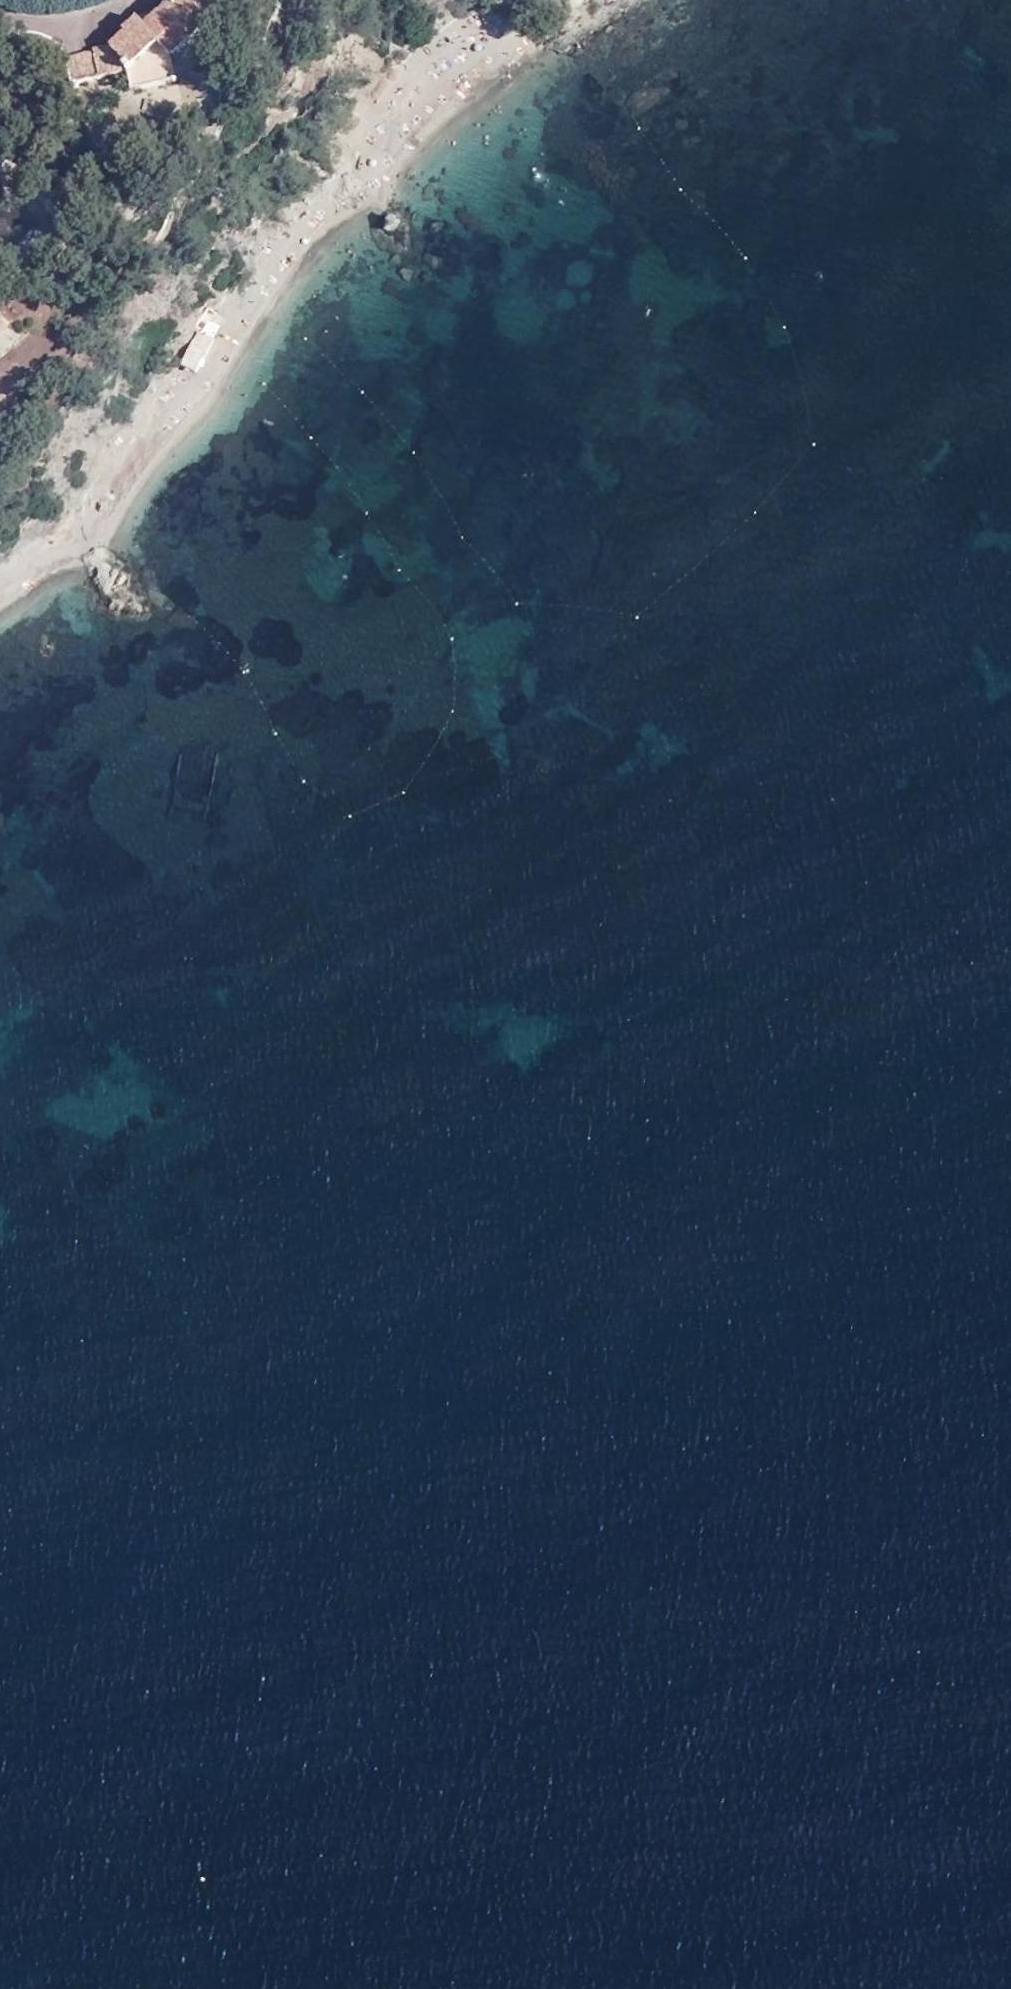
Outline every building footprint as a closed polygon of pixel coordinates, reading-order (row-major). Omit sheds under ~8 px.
[(202,0),(170,0),(145,23),(137,13),(122,26),(124,28),(106,43),(92,46),(92,49),(67,54),(72,81),(128,69),(133,87),(177,76),(171,55),(216,15),(202,0)] [(11,322),(0,311),(0,333),(11,322)] [(197,328),(180,360),(196,369),(213,336),(197,328)]
